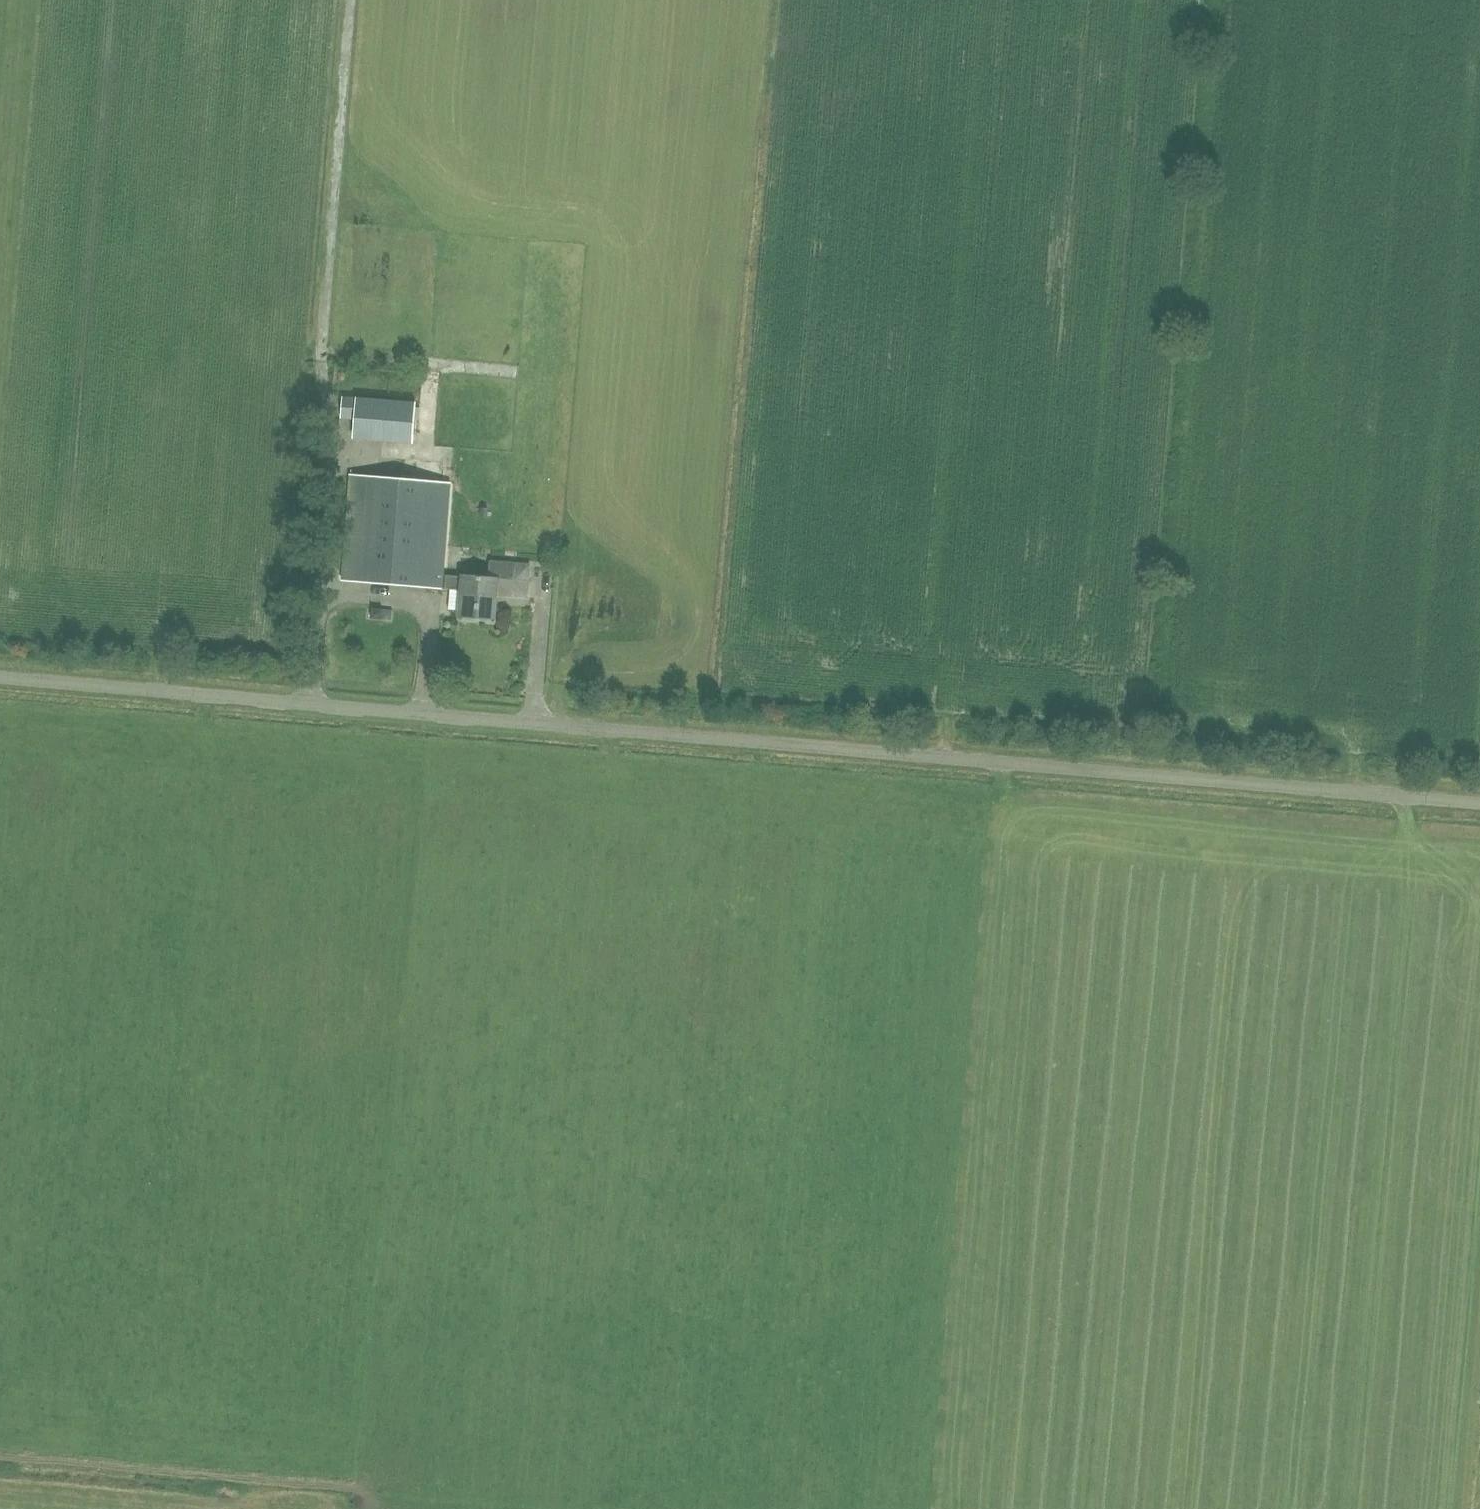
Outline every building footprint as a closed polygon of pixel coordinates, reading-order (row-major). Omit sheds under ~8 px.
[(357,398),(343,397),(341,418),(355,419),(353,440),(415,444),(417,402),(357,398)] [(490,576),(444,573),(451,482),(351,475),(343,580),(443,587),(463,589),(461,614),(495,617),(497,592),(503,592),(503,593),(528,595),(529,576),(528,576),(529,563),(491,560),(490,576)]
